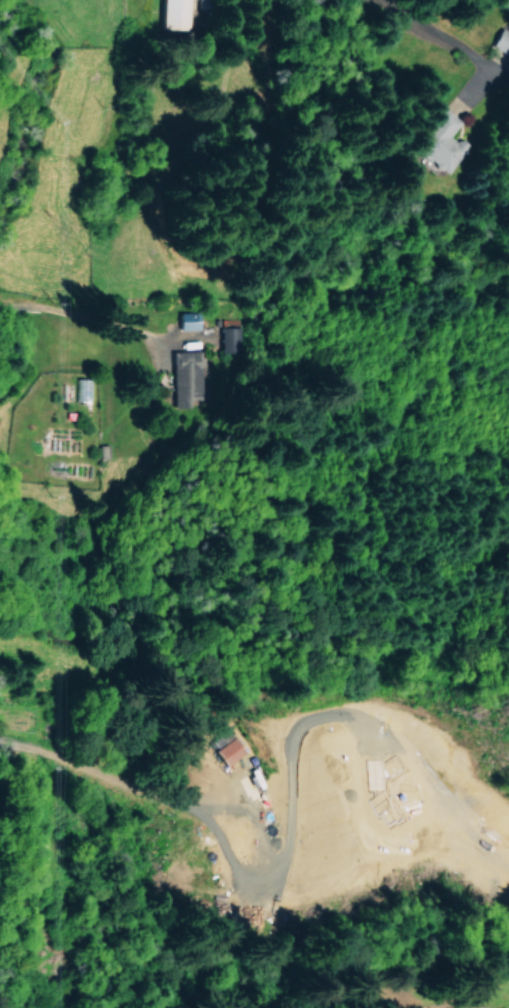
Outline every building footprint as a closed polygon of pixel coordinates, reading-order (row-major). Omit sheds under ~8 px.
[(159,28),(177,29),(177,15),(187,15),(187,0),(160,0),(159,28)] [(196,329),(196,312),(175,312),(175,328),(196,329)] [(223,350),(238,350),(238,327),(223,327),(223,350)] [(200,350),(170,351),(170,370),(201,369),(200,350)] [(88,401),(89,378),(74,378),(74,400),(88,401)] [(246,752),(233,729),(211,742),(225,765),(246,752)]
